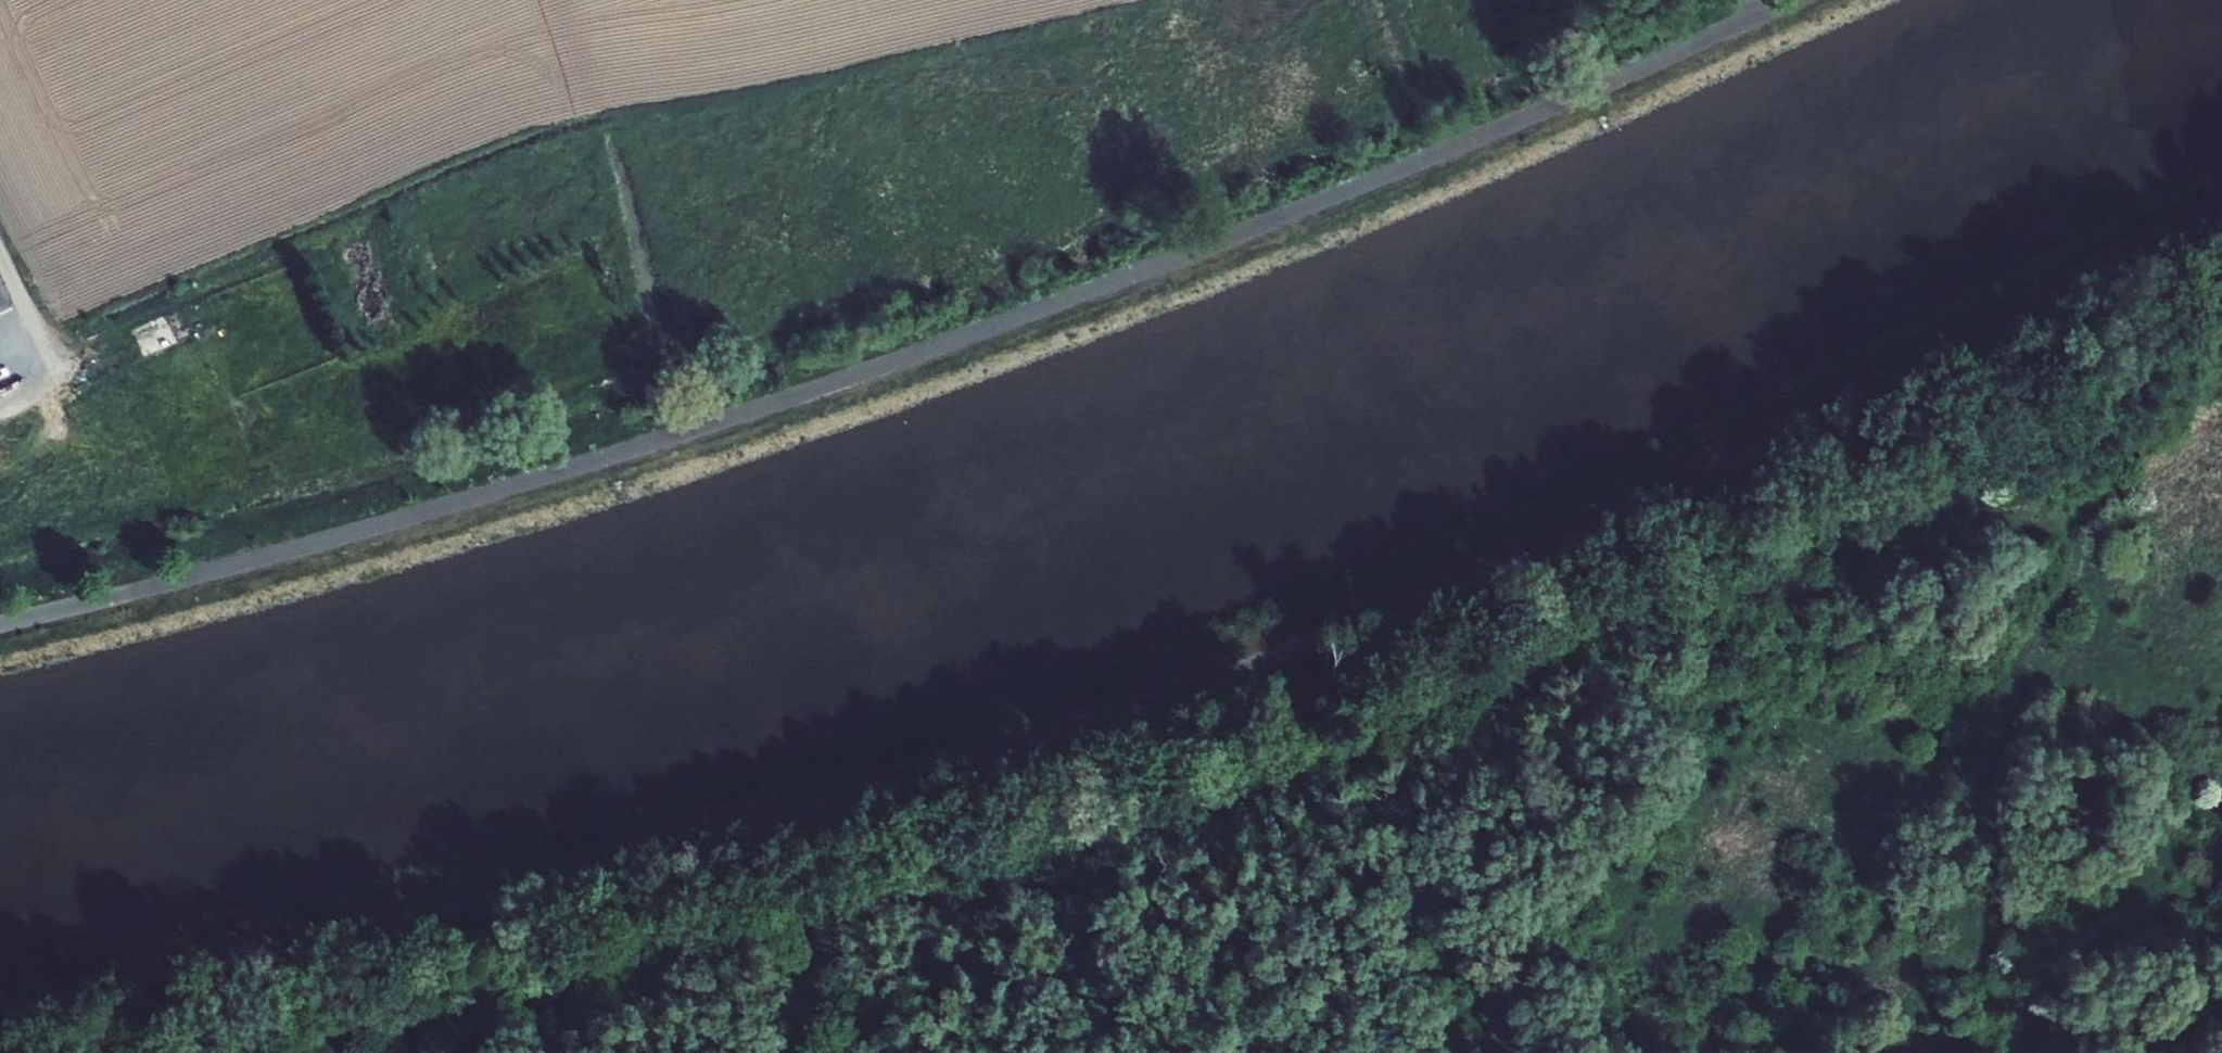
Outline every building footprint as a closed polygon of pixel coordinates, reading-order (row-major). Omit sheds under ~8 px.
[(9,305),(0,286),(0,310),(9,305)]
